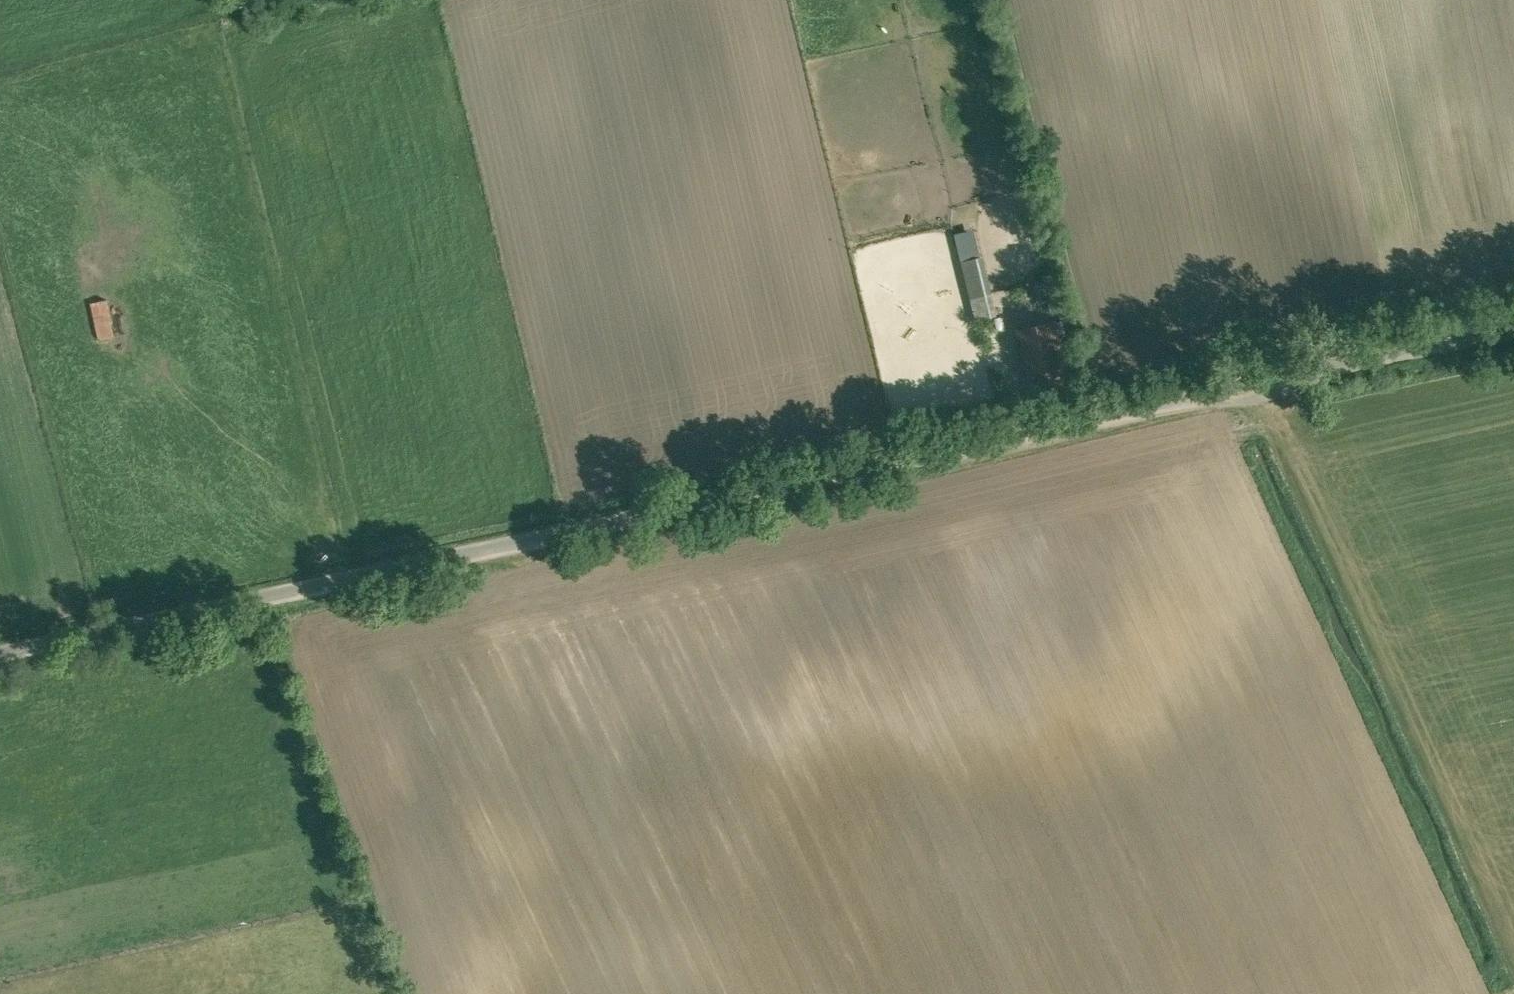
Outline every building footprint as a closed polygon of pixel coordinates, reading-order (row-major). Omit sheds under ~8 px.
[(954,234),(961,262),(981,257),(975,229),(954,234)] [(981,257),(961,262),(966,284),(987,280),(981,257)] [(987,280),(966,284),(974,319),(995,315),(987,280)] [(1052,280),(1040,283),(1043,296),(1055,293),(1052,280)] [(89,303),(99,341),(116,337),(106,299),(89,303)] [(1041,315),(1006,323),(1015,365),(1050,357),(1041,315)]
